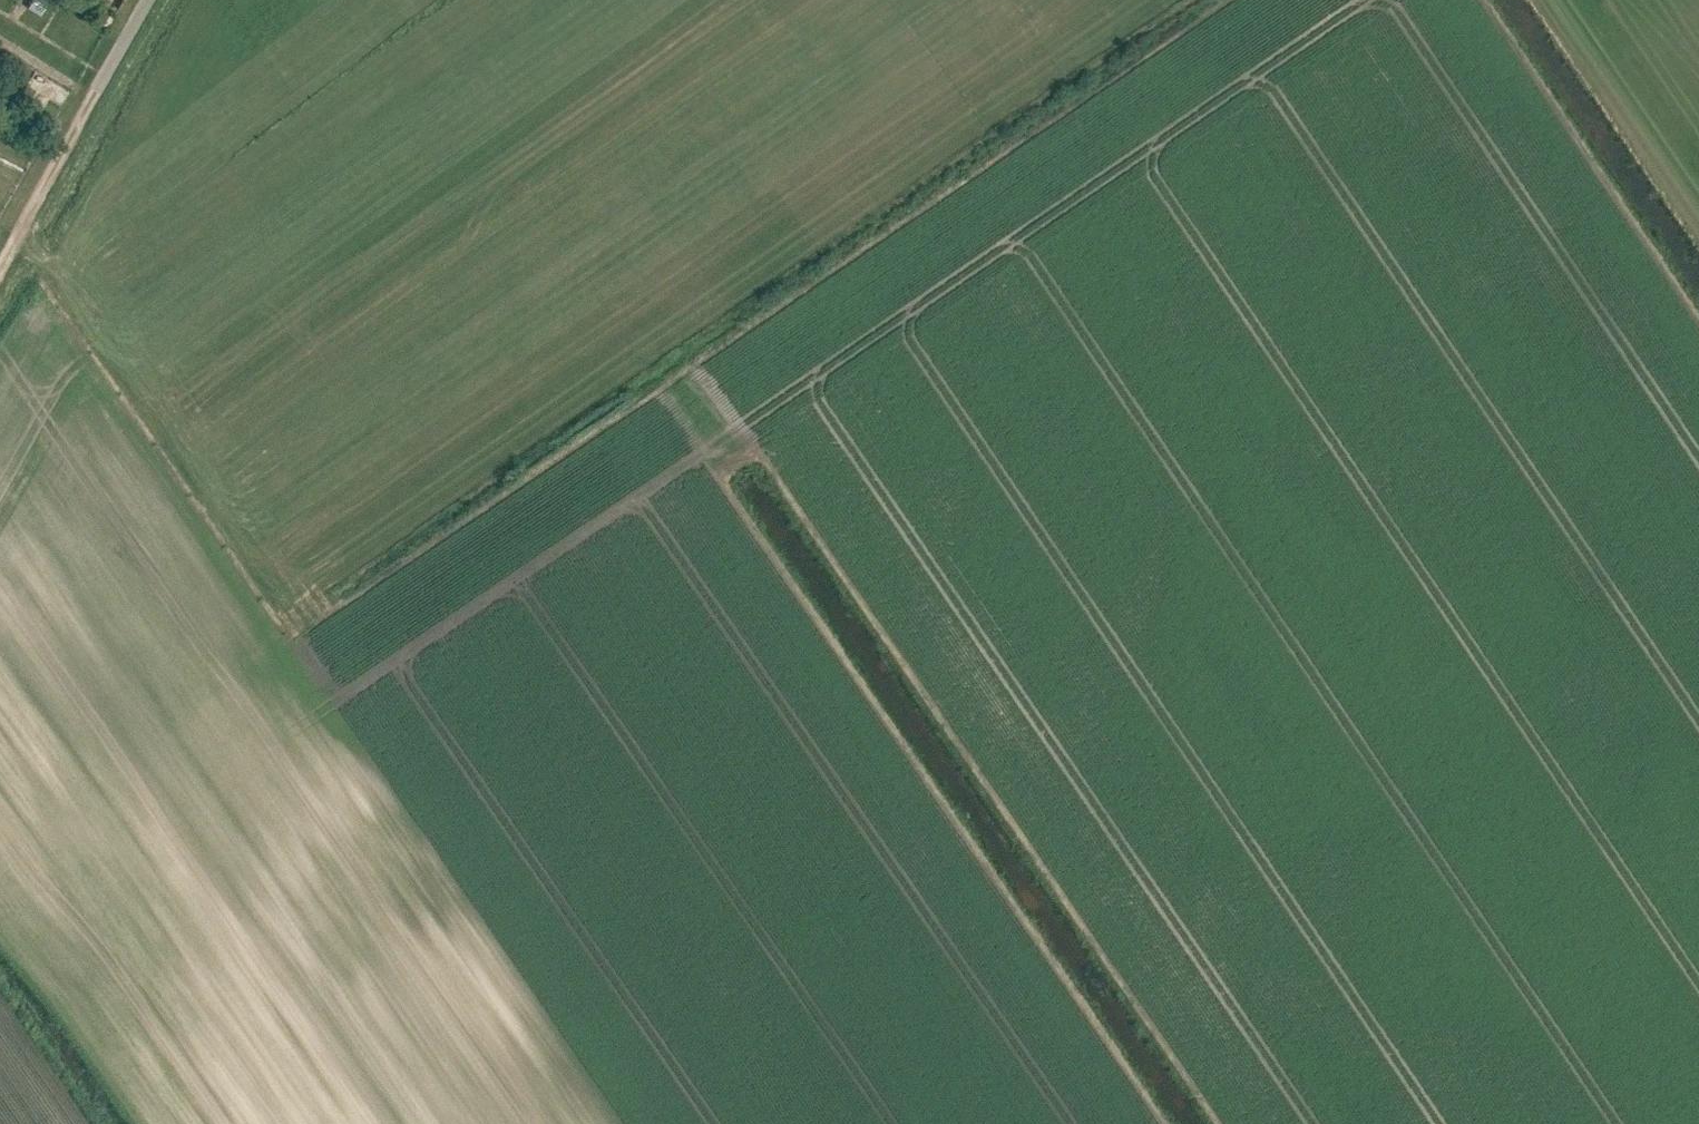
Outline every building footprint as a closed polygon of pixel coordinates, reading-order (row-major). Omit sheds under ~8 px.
[(40,15),(48,3),(42,0),(33,0),(28,8),(40,15)]
